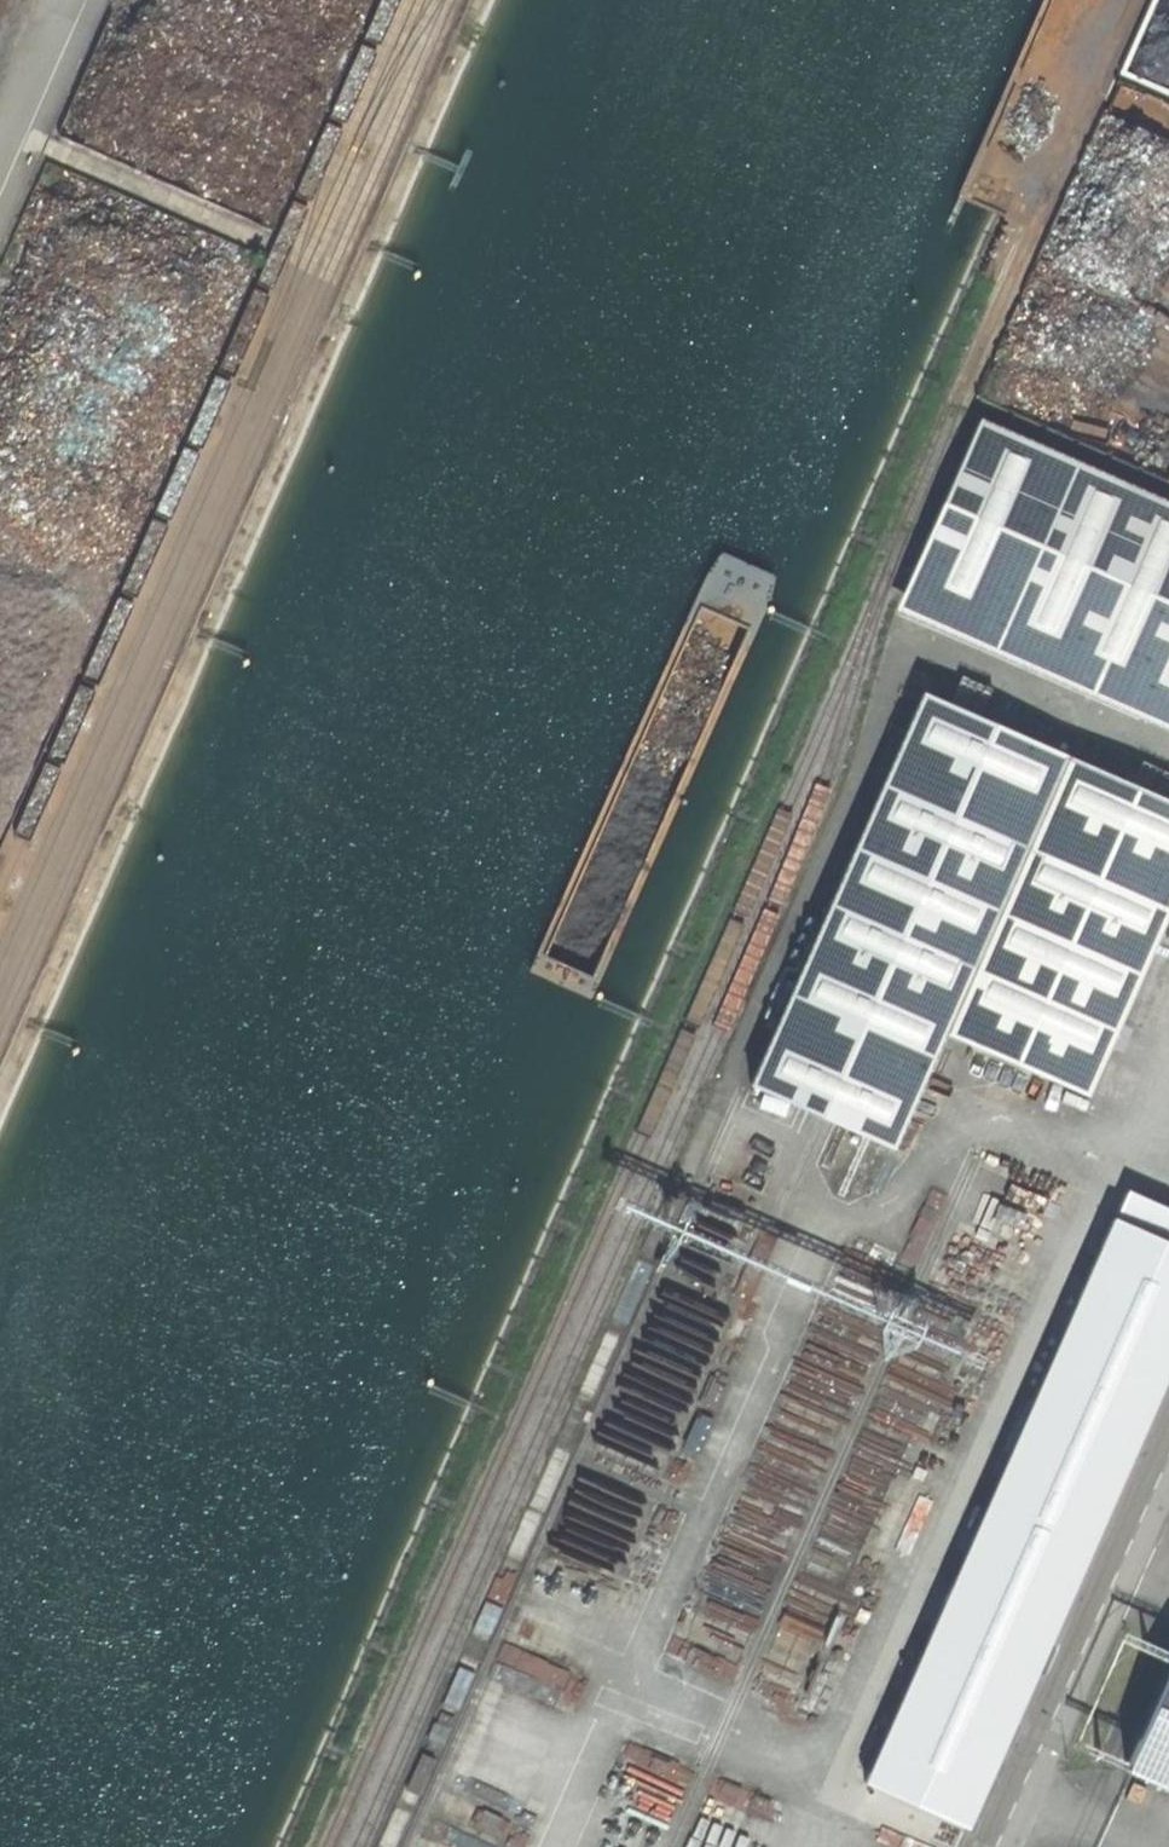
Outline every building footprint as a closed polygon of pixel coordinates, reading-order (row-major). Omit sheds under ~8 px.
[(904,588),(1168,705),(1168,504),(979,420),(904,588)] [(921,694),(749,1086),(892,1148),(943,1033),(1086,1095),(1168,907),(1168,803),(921,694)] [(1126,1192),(1114,1219),(1168,1243),(1168,1211),(1126,1192)] [(864,1783),(967,1828),(1168,1368),(1168,1243),(1114,1219),(1112,1218),(864,1783)] [(1125,1770),(1168,1789),(1168,1670),(1125,1770)]
